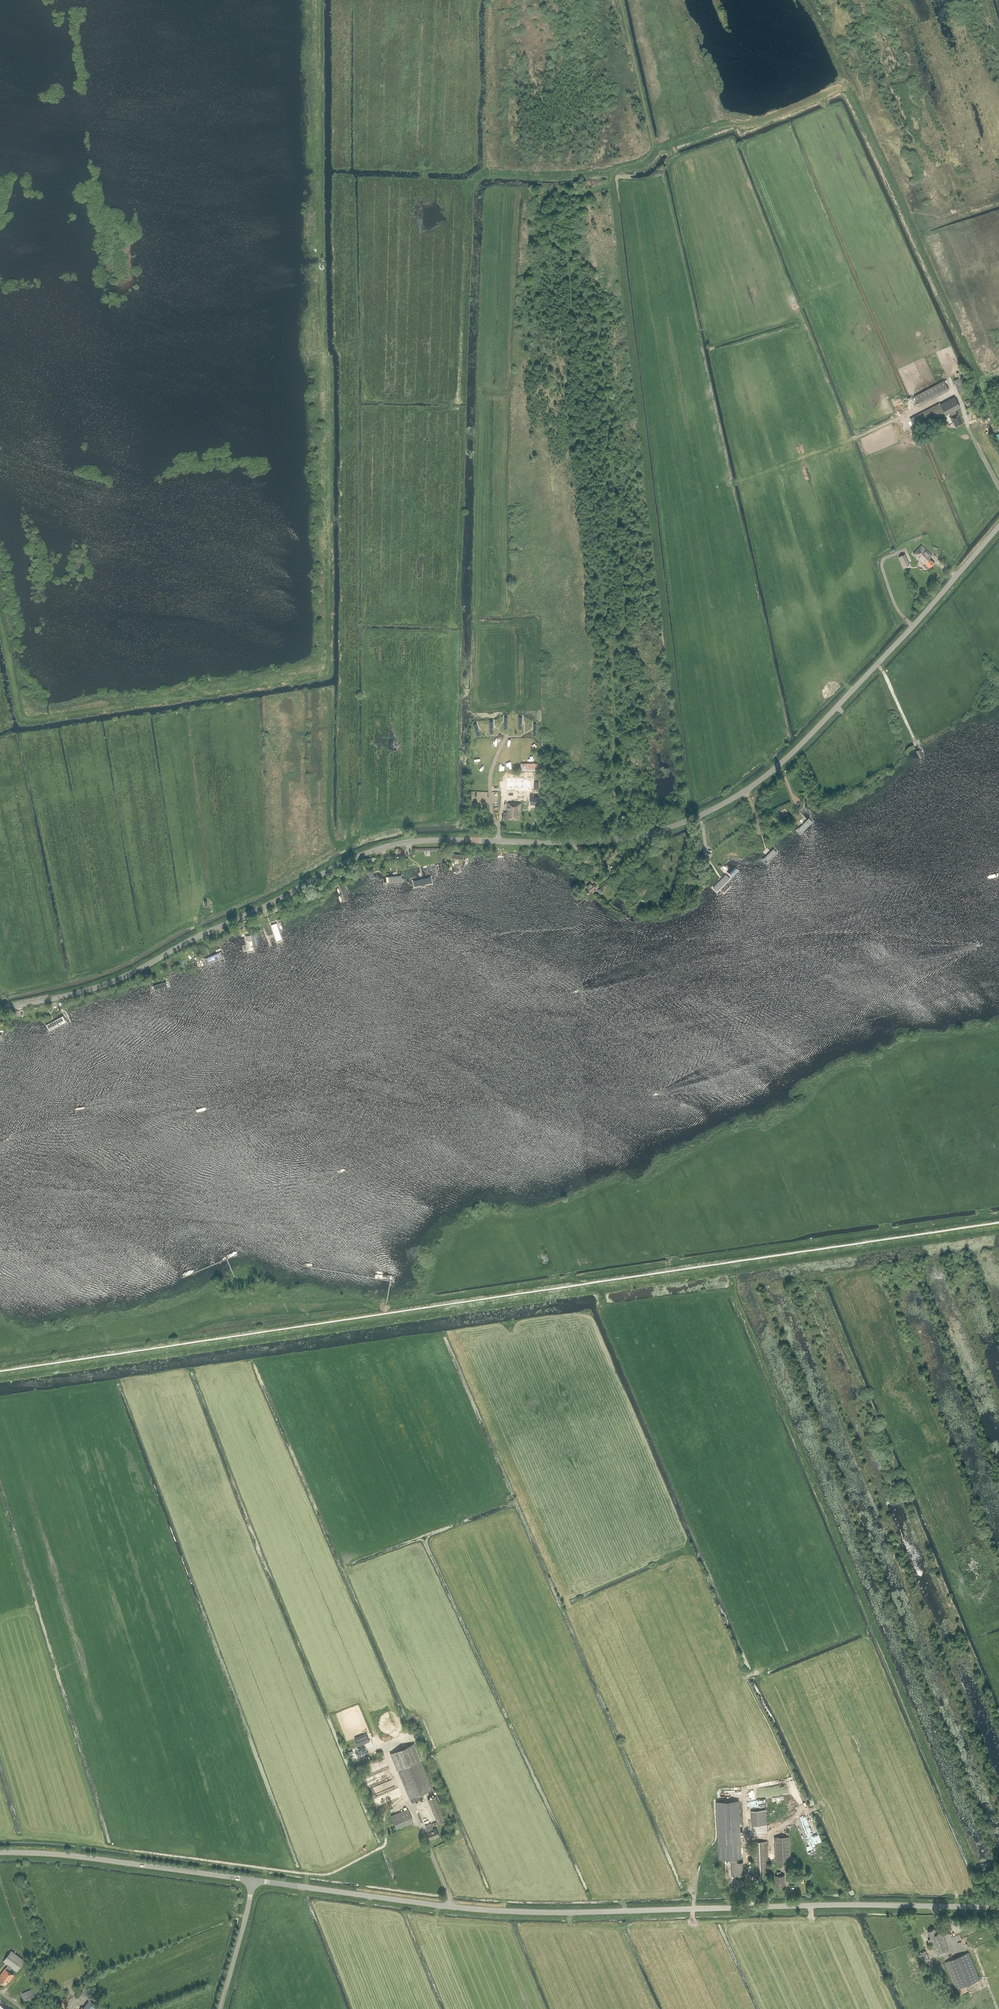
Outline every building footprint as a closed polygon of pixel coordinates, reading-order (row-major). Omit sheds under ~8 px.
[(965,386),(961,377),(954,381),(958,390),(965,386)] [(919,406),(949,390),(944,381),(914,397),(919,406)] [(915,428),(944,412),(946,416),(951,414),(952,416),(950,417),(956,427),(964,423),(958,413),(957,414),(955,411),(961,408),(955,397),(940,405),(939,403),(910,418),(915,428)] [(922,561),(926,564),(924,566),(927,569),(929,567),(929,568),(934,563),(929,558),(932,555),(921,546),(913,554),(921,562),(922,561)] [(910,565),(904,554),(898,557),(903,568),(910,565)] [(506,779),(506,793),(513,793),(513,789),(530,789),(531,779),(506,779)] [(539,797),(531,796),(531,805),(539,805),(539,797)] [(520,820),(521,804),(509,803),(508,803),(507,812),(504,812),(504,814),(507,814),(507,819),(520,820)] [(811,818),(797,832),(801,836),(815,823),(811,818)] [(778,854),(774,849),(763,860),(768,864),(778,854)] [(731,869),(711,889),(716,894),(736,874),(731,869)] [(384,885),(403,883),(402,876),(383,878),(384,885)] [(414,889),(434,884),(432,876),(412,881),(414,889)] [(342,902),(350,899),(343,883),(336,886),(342,902)] [(591,893),(597,887),(594,884),(593,885),(591,883),(587,887),(589,889),(588,890),(587,890),(587,891),(586,891),(586,892),(586,893),(587,894),(588,895),(589,895),(589,894),(590,894),(591,893)] [(277,944),(283,942),(278,924),(271,926),(277,944)] [(248,953),(254,952),(251,936),(245,937),(248,953)] [(206,967),(224,959),(221,953),(203,960),(206,967)] [(171,986),(169,981),(153,986),(155,991),(171,986)] [(63,1017),(47,1026),(50,1031),(66,1023),(63,1017)] [(398,1713),(381,1715),(382,1727),(385,1727),(385,1731),(399,1730),(398,1713)] [(358,1746),(370,1741),(367,1734),(355,1739),(358,1746)] [(433,1790),(421,1761),(413,1744),(390,1754),(411,1803),(424,1798),(422,1794),(433,1790)] [(365,1779),(367,1786),(391,1777),(388,1770),(365,1779)] [(383,1795),(374,1799),(377,1806),(386,1802),(383,1795)] [(446,1821),(436,1796),(428,1799),(438,1824),(446,1821)] [(719,1859),(741,1858),(737,1801),(716,1802),(719,1859)] [(396,1828),(413,1821),(408,1809),(391,1816),(396,1828)] [(752,1831),(766,1831),(765,1815),(750,1816),(752,1831)] [(433,1830),(432,1826),(430,1824),(425,1826),(428,1832),(427,1832),(430,1840),(439,1836),(436,1828),(433,1830)] [(816,1854),(808,1834),(802,1837),(809,1856),(816,1854)] [(791,1862),(790,1836),(775,1837),(776,1862),(791,1862)] [(767,1841),(751,1842),(753,1875),(768,1874),(767,1841)] [(743,1862),(737,1862),(737,1860),(731,1860),(732,1877),(743,1876),(743,1862)] [(992,1868),(991,1863),(990,1861),(981,1865),(984,1871),(992,1868)] [(776,1887),(785,1886),(785,1876),(781,1876),(781,1872),(777,1872),(777,1876),(776,1876),(776,1887)] [(938,1955),(950,1949),(941,1931),(936,1934),(934,1929),(929,1931),(931,1936),(930,1936),(931,1939),(928,1940),(930,1943),(932,1942),(938,1955)] [(12,1967),(17,1971),(25,1961),(12,1950),(4,1961),(8,1965),(6,1969),(5,1968),(0,1975),(0,1981),(5,1985),(7,1982),(9,1983),(14,1975),(9,1971),(12,1967)] [(930,1961),(926,1950),(921,1953),(925,1963),(930,1961)] [(957,1989),(980,1980),(968,1952),(945,1962),(957,1989)] [(85,1987),(81,1992),(90,2000),(93,2002),(94,2002),(98,1997),(85,1987)] [(39,1996),(35,1988),(21,1994),(25,2002),(39,1996)] [(85,2008),(87,2008),(95,2008),(98,2004),(94,2002),(93,2002),(90,2000),(85,2008)]
